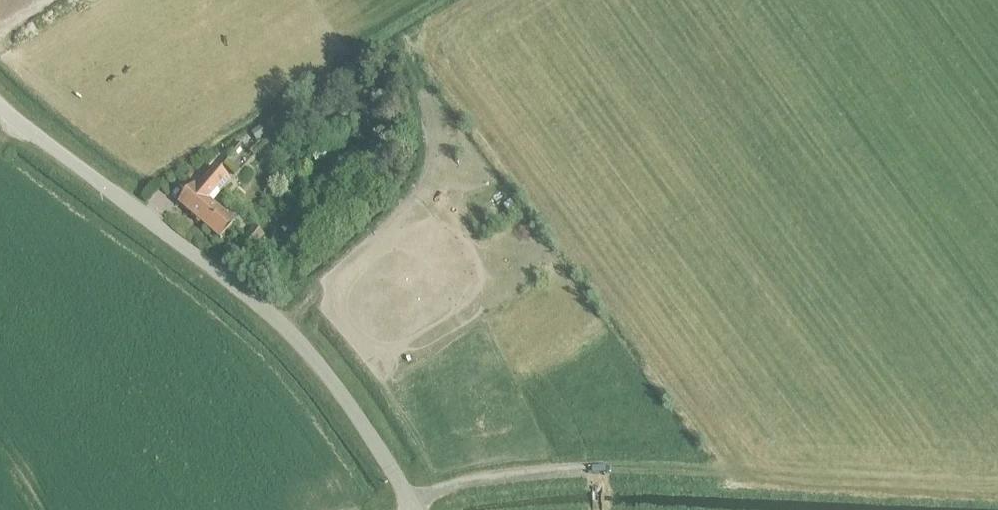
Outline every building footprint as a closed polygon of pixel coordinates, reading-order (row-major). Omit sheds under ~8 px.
[(260,128),(250,135),(255,143),(265,137),(260,128)] [(221,195),(231,183),(216,171),(203,186),(199,183),(179,205),(221,240),(235,224),(209,202),(218,192),(221,195)] [(240,243),(251,252),(265,236),(254,227),(240,243)]
